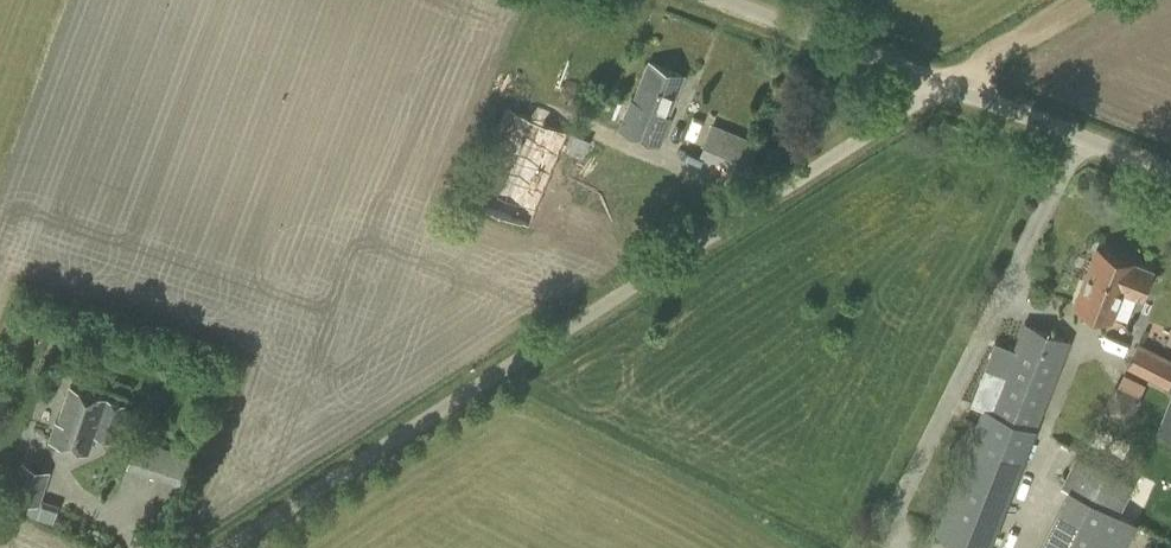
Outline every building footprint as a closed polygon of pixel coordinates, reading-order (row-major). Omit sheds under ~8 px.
[(687,74),(648,59),(632,98),(631,98),(618,128),(661,145),(672,116),(670,115),(687,74)] [(531,224),(570,131),(507,104),(468,198),(531,224)] [(751,168),(760,144),(713,126),(704,151),(751,168)] [(583,156),(590,139),(573,132),(566,149),(583,156)] [(1144,298),(1156,266),(1100,245),(1076,306),(1113,320),(1125,290),(1144,298)] [(1072,340),(1025,321),(1004,373),(985,366),(970,403),(983,408),(934,534),(970,547),(990,547),(1072,340)] [(1170,381),(1170,358),(1139,342),(1127,366),(1168,387),(1170,381)] [(116,440),(128,403),(74,385),(63,420),(60,419),(54,439),(91,451),(97,434),(116,440)] [(1157,430),(1170,436),(1170,393),(1157,430)] [(193,457),(138,437),(130,460),(186,479),(193,457)] [(1119,514),(1134,483),(1076,454),(1061,485),(1119,514)] [(55,522),(60,503),(42,499),(51,469),(21,461),(11,497),(40,504),(37,517),(55,522)]
